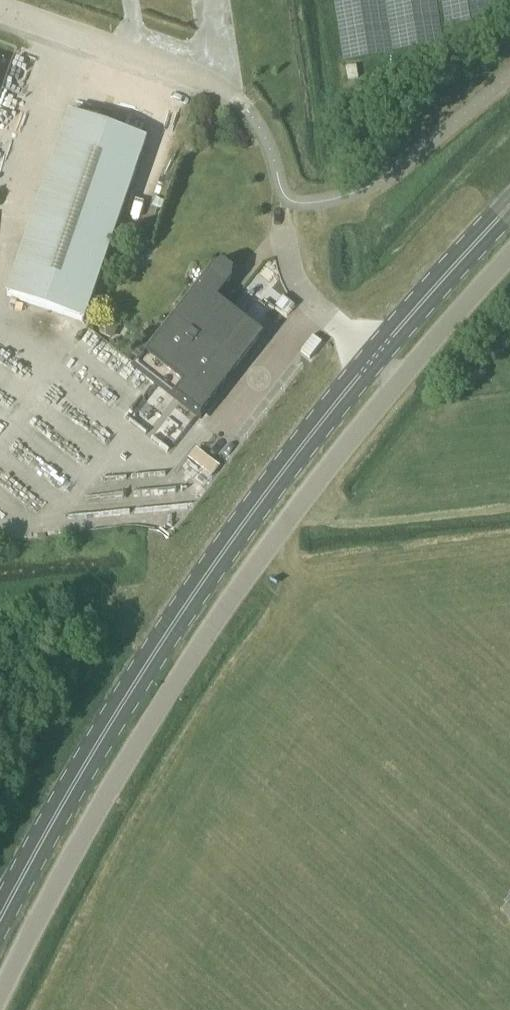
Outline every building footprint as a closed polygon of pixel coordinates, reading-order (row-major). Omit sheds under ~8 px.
[(83,323),(146,141),(70,114),(7,296),(83,323)] [(232,283),(233,273),(233,272),(224,265),(214,269),(137,367),(201,418),(264,337),(218,301),(232,283)] [(311,330),(303,344),(315,351),(323,337),(311,330)] [(195,450),(187,460),(210,477),(218,467),(195,450)]
